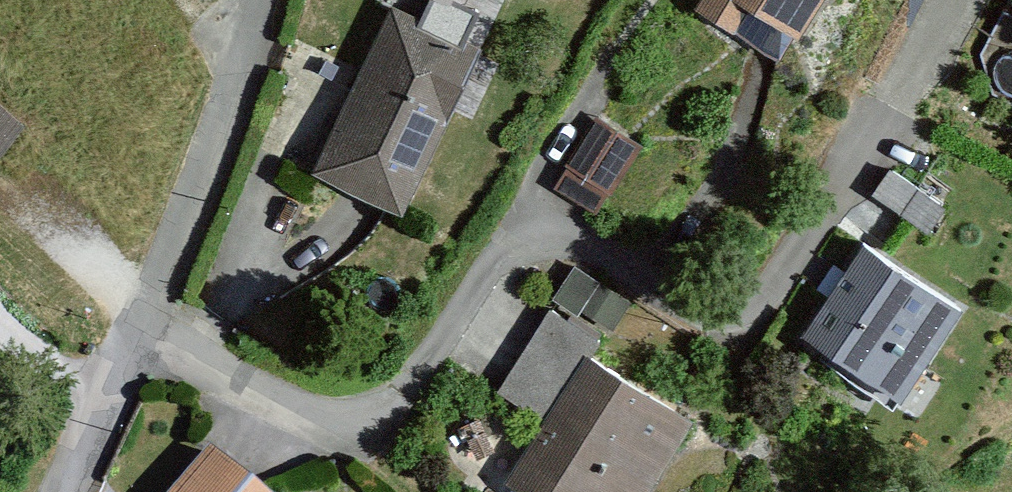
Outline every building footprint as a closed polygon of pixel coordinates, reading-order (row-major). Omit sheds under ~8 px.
[(690,6),(772,58),(810,0),(694,0),(690,6)] [(997,8),(967,59),(979,96),(1011,109),(1011,19),(997,8)] [(474,56),(382,18),(306,178),(400,218),(474,56)] [(9,122),(0,115),(0,133),(9,122)] [(591,122),(550,183),(586,209),(629,146),(591,122)] [(856,244),(794,340),(892,397),(946,304),(856,244)] [(497,390),(544,416),(508,480),(531,491),(570,491),(576,480),(598,491),(636,491),(680,413),(582,359),(596,336),(543,307),(497,390)] [(191,428),(141,491),(274,491),(191,428)]
